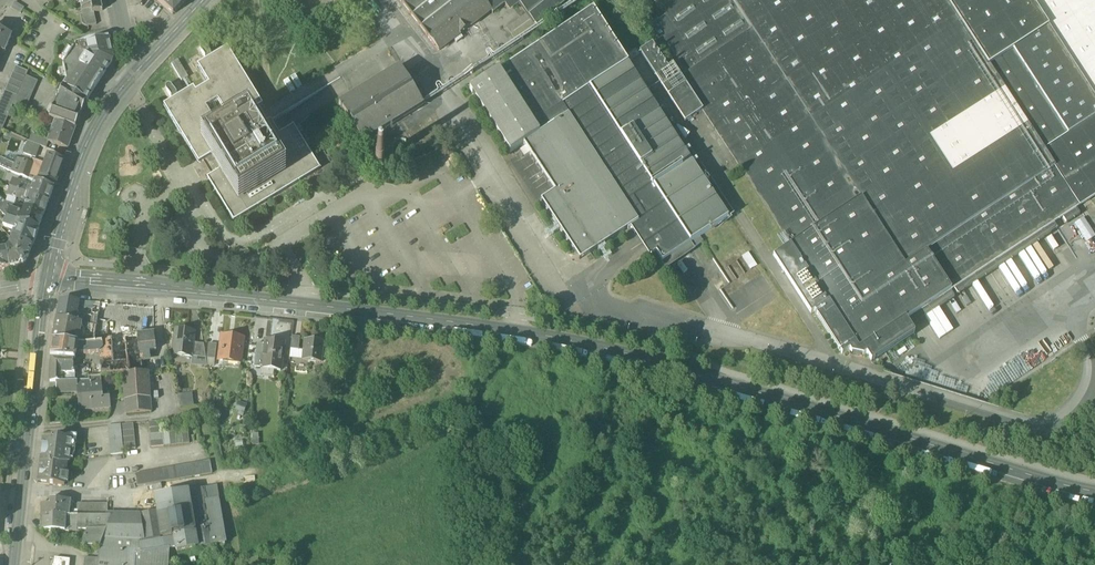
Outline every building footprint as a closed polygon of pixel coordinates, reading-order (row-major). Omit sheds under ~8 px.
[(92,13),(94,13),(103,11),(100,0),(79,0),(82,11),(91,9),(92,12),(92,13)] [(173,15),(188,0),(156,0),(173,15)] [(439,52),(491,12),(481,0),(399,0),(439,52)] [(505,6),(505,5),(501,0),(481,0),(491,12),(493,15),(505,6)] [(505,5),(505,6),(507,9),(513,10),(519,5),(527,16),(536,28),(572,0),(501,0),(505,5)] [(666,15),(677,32),(659,43),(673,65),(703,110),(790,245),(828,303),(859,350),(906,320),(951,291),(952,290),(952,289),(954,288),(1079,207),(944,0),(656,0),(666,15)] [(1094,0),(944,0),(1079,207),(1083,204),(1083,205),(1094,198),(1094,1),(1094,0)] [(11,8),(21,14),(24,9),(15,3),(11,8)] [(644,7),(649,15),(654,12),(649,4),(644,7)] [(656,252),(663,262),(728,219),(628,64),(593,10),(499,71),(470,90),(510,153),(524,145),(555,192),(541,201),(574,251),(576,254),(587,256),(590,254),(628,230),(634,227),(652,255),(656,252)] [(82,25),(86,27),(97,24),(94,13),(92,13),(92,12),(83,14),(80,15),(82,25)] [(648,27),(659,43),(677,32),(666,15),(648,27)] [(515,44),(536,28),(527,16),(506,32),(515,44)] [(4,53),(11,36),(0,31),(0,51),(4,53)] [(66,82),(63,87),(87,102),(87,101),(90,96),(113,61),(113,56),(109,38),(77,45),(63,66),(66,82)] [(640,51),(656,76),(669,68),(652,44),(640,51)] [(207,179),(234,223),(320,170),(294,126),(279,135),(271,121),(254,131),(250,125),(253,123),(249,117),(263,108),(227,50),(212,59),(211,56),(206,48),(201,51),(205,59),(206,59),(207,61),(208,60),(209,61),(198,68),(209,86),(196,94),(194,90),(178,99),(177,96),(172,88),(167,92),(171,99),(172,99),(173,101),(174,100),(175,101),(164,108),(199,166),(202,164),(210,177),(207,179)] [(178,61),(170,65),(181,83),(189,78),(178,61)] [(656,76),(686,121),(703,110),(673,65),(669,68),(656,76)] [(16,67),(14,73),(25,78),(28,72),(16,67)] [(339,106),(363,144),(424,107),(400,68),(339,106)] [(14,73),(11,79),(23,84),(25,78),(14,73)] [(296,75),(290,78),(298,90),(303,87),(296,75)] [(23,84),(21,87),(34,92),(38,83),(25,78),(23,84)] [(11,79),(8,85),(20,90),(21,87),(23,84),(11,79)] [(291,95),(295,92),(288,80),(283,83),(291,95)] [(17,97),(20,90),(8,85),(5,92),(17,97)] [(26,110),(34,92),(21,87),(20,90),(17,97),(13,105),(26,110)] [(63,87),(52,111),(79,121),(87,102),(63,87)] [(0,103),(0,128),(2,129),(13,105),(17,97),(5,92),(0,103)] [(49,118),(56,121),(76,128),(79,121),(52,111),(49,118)] [(56,121),(49,118),(44,131),(51,133),(56,121)] [(68,149),(76,128),(56,121),(51,133),(49,141),(48,142),(49,142),(68,149)] [(33,135),(30,142),(40,146),(46,149),(49,142),(48,142),(49,141),(33,135)] [(23,157),(29,159),(35,161),(40,146),(30,142),(28,142),(23,157)] [(403,158),(409,155),(410,149),(407,143),(400,142),(395,145),(394,152),(397,157),(403,158)] [(7,153),(4,160),(14,164),(17,158),(17,157),(7,153)] [(41,179),(55,184),(63,162),(49,156),(46,165),(41,179)] [(28,179),(31,173),(34,165),(28,162),(22,160),(19,166),(14,164),(4,160),(1,159),(1,160),(0,162),(0,167),(19,175),(23,177),(28,179)] [(379,169),(382,168),(384,164),(383,161),(380,159),(376,160),(374,163),(375,167),(379,169)] [(46,165),(35,161),(34,165),(31,173),(40,176),(39,178),(41,179),(46,165)] [(40,176),(31,173),(28,179),(35,182),(37,182),(39,178),(40,176)] [(28,179),(23,177),(20,184),(30,188),(30,189),(32,190),(35,182),(28,179)] [(41,179),(39,178),(37,182),(54,188),(55,184),(41,179)] [(10,188),(30,196),(32,190),(30,189),(30,188),(20,184),(13,181),(10,188)] [(35,182),(32,190),(30,196),(49,202),(54,188),(37,182),(35,182)] [(26,200),(28,201),(30,196),(10,188),(8,196),(17,199),(25,202),(26,200)] [(8,196),(6,202),(14,205),(17,199),(8,196)] [(49,202),(30,196),(28,201),(25,209),(44,216),(49,202)] [(6,217),(9,209),(20,213),(21,214),(20,216),(22,217),(25,209),(14,205),(6,202),(5,202),(0,197),(0,204),(3,207),(0,210),(0,211),(6,217)] [(6,217),(39,229),(44,216),(25,209),(22,217),(20,216),(21,214),(20,213),(9,209),(6,217)] [(14,233),(12,239),(33,247),(39,229),(6,217),(3,226),(14,230),(16,229),(17,231),(17,234),(14,233)] [(9,247),(7,250),(10,268),(20,267),(21,266),(27,261),(28,259),(33,247),(12,239),(9,247)] [(811,314),(814,312),(828,303),(790,245),(773,256),(811,314)] [(10,268),(7,250),(0,251),(0,270),(10,268)] [(742,258),(751,271),(757,267),(748,254),(742,258)] [(60,300),(57,320),(75,323),(79,302),(60,300)] [(87,302),(79,302),(75,323),(82,324),(90,326),(91,318),(83,316),(83,311),(85,311),(87,302)] [(94,303),(87,302),(85,311),(92,312),(94,303)] [(92,312),(91,318),(90,326),(97,327),(100,304),(94,303),(92,312)] [(859,350),(828,303),(814,312),(842,355),(850,350),(852,353),(863,356),(867,354),(872,361),(915,333),(906,320),(859,350)] [(82,324),(75,323),(57,320),(53,342),(78,344),(79,341),(80,334),(82,324)] [(171,353),(191,356),(193,346),(194,341),(195,332),(175,329),(171,353)] [(126,339),(127,354),(150,352),(156,352),(154,333),(137,334),(137,337),(126,339)] [(89,342),(90,336),(80,334),(79,341),(85,342),(89,342)] [(95,336),(90,336),(89,342),(85,342),(79,341),(78,344),(85,344),(95,343),(95,336)] [(221,360),(241,363),(244,339),(221,336),(220,345),(223,345),(221,360)] [(291,351),(299,352),(300,339),(292,338),(291,351)] [(111,340),(113,364),(128,363),(127,354),(126,339),(111,340)] [(99,354),(100,366),(113,364),(111,340),(108,341),(108,342),(102,343),(103,350),(100,353),(99,354)] [(194,356),(206,358),(206,356),(203,343),(194,341),(193,346),(195,347),(194,356)] [(305,341),(304,353),(299,352),(291,351),(290,360),(304,361),(304,362),(320,364),(323,343),(305,341)] [(50,358),(51,358),(73,360),(75,360),(77,353),(78,344),(53,342),(50,358)] [(78,344),(77,353),(86,355),(99,354),(100,353),(103,350),(102,343),(95,343),(85,344),(78,344)] [(274,372),(281,373),(284,345),(266,343),(265,347),(258,346),(255,368),(263,369),(262,371),(274,372)] [(208,344),(206,358),(215,360),(217,345),(208,344)] [(128,364),(142,363),(151,362),(150,352),(127,354),(128,363),(128,364)] [(207,367),(206,358),(194,356),(192,356),(191,366),(208,368),(207,367)] [(73,365),(73,360),(51,358),(50,383),(56,382),(75,382),(75,372),(74,372),(74,365),(73,365)] [(215,360),(206,358),(207,367),(214,368),(215,360)] [(128,364),(128,363),(113,364),(100,366),(101,377),(107,377),(120,375),(123,375),(129,375),(128,364)] [(142,363),(128,364),(129,375),(143,373),(142,363)] [(124,378),(126,401),(150,399),(148,373),(143,373),(129,375),(123,375),(124,378)] [(101,385),(101,382),(101,377),(89,378),(90,382),(90,385),(101,385)] [(946,377),(944,383),(972,391),(974,386),(946,377)] [(75,382),(56,382),(56,395),(78,395),(78,387),(77,382),(75,382)] [(78,395),(80,412),(111,410),(110,399),(103,399),(101,385),(90,385),(78,387),(78,395)] [(179,396),(181,409),(194,407),(193,394),(179,396)] [(151,413),(150,399),(126,401),(127,415),(151,413)] [(248,405),(238,402),(235,411),(245,415),(248,405)] [(319,427),(323,418),(310,413),(306,421),(319,427)] [(151,448),(164,447),(163,434),(162,422),(149,423),(151,448)] [(133,425),(121,426),(123,451),(136,450),(133,425)] [(123,454),(123,451),(121,426),(108,427),(111,456),(123,454)] [(188,432),(163,434),(164,447),(190,445),(188,432)] [(43,440),(41,463),(59,465),(67,464),(70,463),(72,440),(64,439),(52,440),(52,441),(43,440)] [(65,486),(67,464),(59,465),(41,463),(38,483),(65,486)] [(135,476),(137,488),(212,475),(210,463),(135,476)] [(217,488),(204,490),(207,506),(220,503),(217,488)] [(204,490),(188,493),(197,550),(213,547),(214,547),(227,545),(220,503),(207,506),(204,490)] [(155,498),(158,518),(162,541),(175,539),(176,549),(177,553),(197,550),(188,493),(155,498)] [(42,504),(41,521),(63,521),(69,521),(69,517),(71,505),(71,502),(51,499),(50,504),(42,504)] [(71,505),(69,517),(77,517),(77,505),(71,505)] [(77,517),(108,517),(108,506),(77,505),(77,517)] [(83,548),(99,549),(100,549),(103,540),(112,517),(108,517),(77,517),(69,517),(69,521),(63,521),(63,533),(69,533),(69,531),(69,527),(77,527),(77,531),(88,531),(82,547),(82,548),(83,548)] [(170,550),(176,549),(175,539),(162,541),(158,518),(151,519),(150,517),(141,518),(144,542),(139,542),(103,540),(100,549),(170,550)] [(140,517),(112,517),(103,540),(139,542),(144,542),(141,518),(140,517)] [(63,533),(63,521),(41,521),(41,532),(63,533)] [(100,549),(99,549),(98,560),(98,564),(169,564),(170,550),(100,549)]
